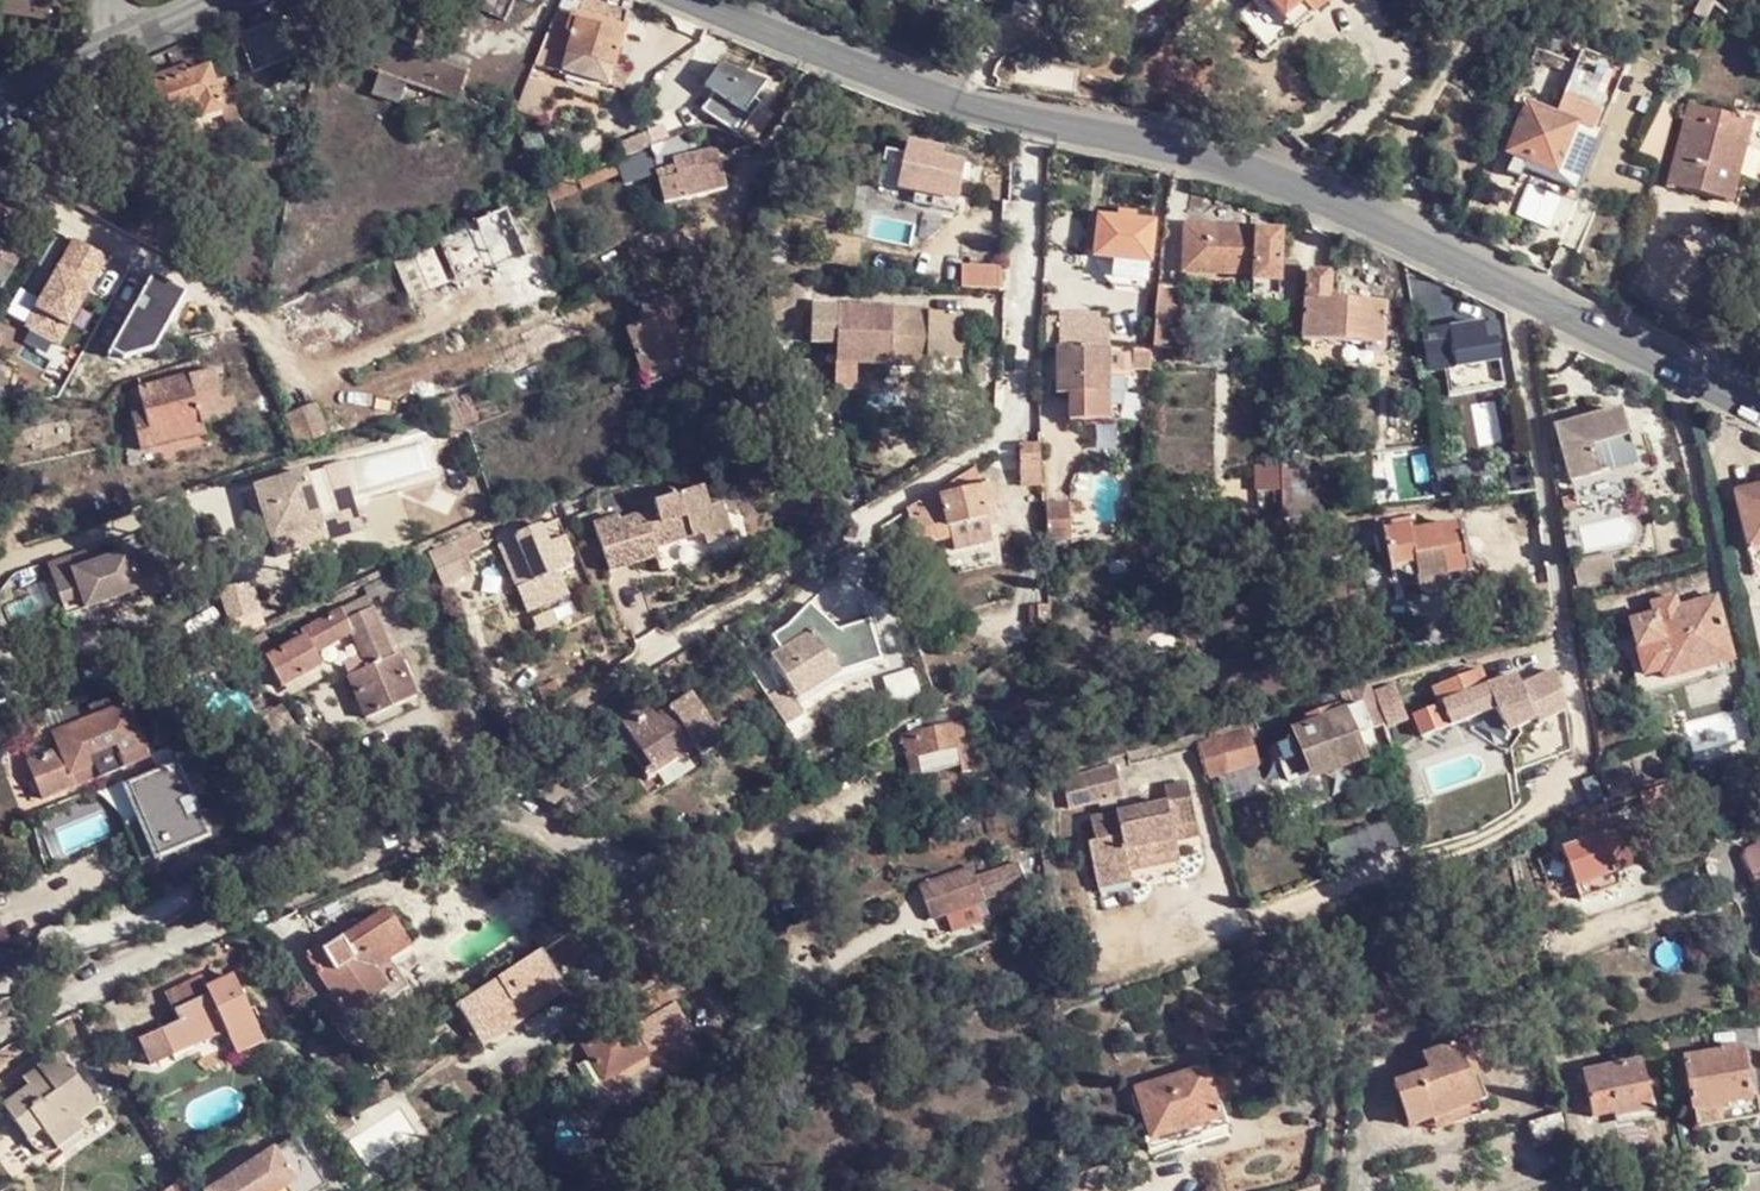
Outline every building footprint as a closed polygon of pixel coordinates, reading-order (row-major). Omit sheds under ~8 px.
[(376,0),(346,0),(371,11),(376,0)] [(516,0),(473,0),(469,8),(513,27),(523,3),(516,0)] [(523,3),(539,10),(544,0),(516,0),(523,3)] [(629,14),(584,0),(582,0),(564,55),(610,70),(629,14)] [(1112,19),(1145,0),(1100,0),(1112,19)] [(1328,0),(1307,0),(1282,24),(1262,2),(1256,7),(1239,22),(1270,56),(1329,1),(1328,0)] [(1256,7),(1262,2),(1282,24),(1307,0),(1250,0),(1256,7)] [(575,18),(564,14),(539,67),(603,89),(610,70),(564,55),(575,18)] [(296,59),(281,19),(241,35),(256,75),(296,59)] [(457,102),(467,73),(366,35),(354,64),(457,102)] [(724,62),(694,106),(734,133),(764,88),(724,62)] [(223,113),(208,69),(185,76),(183,70),(143,83),(144,89),(139,91),(151,123),(199,107),(203,118),(223,113)] [(1676,105),(1666,101),(1643,145),(1654,150),(1649,167),(1658,170),(1676,105)] [(1560,102),(1552,120),(1579,132),(1585,135),(1593,117),(1560,102)] [(777,117),(760,105),(740,134),(757,146),(777,117)] [(1728,205),(1750,125),(1690,108),(1668,189),(1728,205)] [(1552,120),(1529,110),(1507,158),(1558,180),(1579,132),(1552,120)] [(626,161),(647,152),(654,149),(649,134),(620,146),(626,161)] [(955,199),(965,165),(942,159),(944,153),(908,142),(904,157),(888,153),(880,183),(918,193),(918,197),(939,202),(941,196),(955,199)] [(627,180),(654,170),(647,152),(626,161),(619,164),(627,180)] [(726,195),(721,170),(700,175),(700,173),(678,177),(684,204),(726,195)] [(82,176),(60,199),(111,227),(113,205),(82,176)] [(142,201),(125,205),(130,222),(147,218),(142,201)] [(8,240),(18,222),(0,212),(0,254),(8,240)] [(1114,259),(1147,262),(1149,263),(1153,224),(1133,222),(1133,215),(1116,213),(1115,220),(1096,218),(1094,257),(1114,259)] [(524,263),(502,215),(474,227),(487,256),(501,251),(510,269),(524,263)] [(153,235),(147,218),(130,222),(138,239),(153,235)] [(1256,298),(1277,299),(1278,287),(1280,261),(1283,232),(1261,232),(1261,229),(1236,228),(1236,232),(1217,232),(1217,228),(1188,227),(1186,274),(1256,277),(1256,298)] [(485,268),(470,229),(439,241),(455,281),(485,268)] [(8,240),(0,254),(0,277),(5,280),(22,249),(8,240)] [(430,243),(374,266),(377,275),(382,287),(439,265),(430,243)] [(1145,282),(1147,262),(1114,259),(1113,279),(1145,282)] [(1003,290),(1004,268),(962,266),(962,288),(1003,290)] [(1386,348),(1389,306),(1330,303),(1332,283),(1329,275),(1311,273),(1306,279),(1304,344),(1386,348)] [(1277,299),(1276,315),(1276,320),(1294,320),(1297,288),(1278,287),(1277,299)] [(1159,288),(1153,348),(1153,350),(1178,353),(1182,311),(1184,291),(1159,288)] [(687,298),(665,303),(671,322),(692,317),(687,298)] [(671,322),(665,303),(641,308),(646,327),(626,332),(637,376),(678,367),(681,365),(678,352),(671,322)] [(838,343),(839,308),(814,307),(813,342),(838,343)] [(894,311),(839,308),(838,343),(837,364),(892,366),(893,353),(894,318),(894,311)] [(70,338),(73,316),(13,309),(10,331),(70,338)] [(930,312),(894,311),(894,318),(929,319),(929,317),(930,312)] [(1060,347),(1107,347),(1106,323),(1100,323),(1099,316),(1058,316),(1060,347)] [(962,319),(929,319),(894,318),(893,353),(928,354),(928,358),(962,359),(962,319)] [(1493,323),(1481,325),(1484,346),(1494,344),(1494,347),(1497,347),(1493,323)] [(1484,346),(1481,325),(1423,334),(1430,375),(1497,365),(1494,347),(1494,344),(1484,346)] [(1107,348),(1107,347),(1060,347),(1057,348),(1058,395),(1108,395),(1107,376),(1107,370),(1107,352),(1107,348)] [(691,349),(678,352),(681,365),(678,367),(680,371),(696,368),(691,349)] [(1153,350),(1107,352),(1107,370),(1151,369),(1153,350)] [(928,354),(893,353),(892,366),(927,367),(928,358),(928,354)] [(1497,365),(1444,374),(1447,397),(1500,390),(1497,365)] [(219,399),(213,372),(140,389),(146,414),(132,417),(140,449),(205,433),(203,424),(226,419),(224,416),(236,413),(232,396),(219,399)] [(1124,376),(1107,376),(1108,395),(1108,423),(1124,423),(1124,376)] [(1108,395),(1070,395),(1070,423),(1108,423),(1108,395)] [(327,437),(314,408),(290,417),(301,447),(327,437)] [(1637,466),(1622,415),(1560,433),(1574,484),(1637,466)] [(1041,445),(1039,445),(1021,445),(1020,450),(1022,478),(1030,477),(1031,487),(1042,487),(1041,445)] [(1274,493),(1276,520),(1316,516),(1313,485),(1305,486),(1303,462),(1251,466),(1253,494),(1274,493)] [(978,471),(944,492),(945,496),(981,489),(978,471)] [(325,475),(306,481),(318,522),(337,516),(325,475)] [(318,522),(304,476),(256,491),(271,541),(319,526),(318,522)] [(981,489),(945,496),(943,497),(948,527),(952,527),(990,520),(989,507),(996,506),(992,487),(981,489)] [(1734,493),(1748,550),(1759,547),(1759,487),(1734,493)] [(706,509),(699,491),(655,504),(655,510),(618,521),(617,517),(594,524),(605,570),(656,555),(653,542),(666,538),(668,544),(698,535),(701,545),(726,537),(715,506),(706,509)] [(943,497),(945,496),(944,492),(925,503),(934,543),(941,547),(949,542),(950,540),(952,535),(952,527),(948,527),(943,497)] [(934,543),(925,503),(911,512),(918,545),(934,542),(934,543)] [(1070,538),(1069,505),(1045,507),(1047,538),(1070,538)] [(990,520),(952,527),(952,535),(950,540),(952,550),(1003,539),(996,506),(989,507),(990,520)] [(561,523),(543,528),(558,563),(572,559),(573,559),(574,559),(561,523)] [(558,563),(543,528),(520,535),(520,539),(508,543),(515,563),(527,559),(535,583),(561,573),(558,563)] [(476,542),(430,559),(443,589),(471,578),(465,559),(480,554),(476,542)] [(1392,594),(1438,583),(1434,559),(1428,543),(1384,554),(1364,562),(1366,574),(1369,588),(1388,584),(1392,594)] [(72,562),(49,570),(65,609),(103,594),(107,605),(143,592),(147,601),(167,594),(172,601),(196,592),(178,547),(134,562),(129,554),(77,573),(72,562)] [(1615,574),(1609,553),(1571,564),(1577,584),(1615,574)] [(1434,559),(1438,583),(1459,578),(1455,554),(1434,559)] [(527,559),(515,563),(524,587),(535,583),(527,559)] [(572,559),(558,563),(561,573),(576,567),(573,559),(572,559)] [(1346,595),(1343,585),(1326,589),(1327,600),(1346,595)] [(103,594),(65,609),(69,620),(107,605),(103,594)] [(1734,664),(1719,601),(1681,611),(1683,616),(1663,622),(1662,617),(1635,625),(1649,677),(1664,673),(1667,680),(1734,664)] [(349,621),(345,613),(345,610),(334,616),(343,635),(353,630),(354,629),(349,621)] [(353,630),(371,668),(395,656),(373,610),(362,614),(349,621),(354,629),(353,630)] [(346,639),(343,635),(334,616),(300,633),(313,656),(346,639)] [(242,654),(264,697),(319,670),(297,626),(242,654)] [(835,630),(810,639),(822,671),(847,662),(835,630)] [(373,718),(420,694),(399,654),(395,656),(371,668),(353,677),(373,718)] [(767,660),(751,670),(764,690),(780,680),(767,660)] [(1522,685),(1540,720),(1543,719),(1571,703),(1552,669),(1522,685)] [(1437,678),(1440,684),(1465,677),(1463,671),(1437,678)] [(1465,677),(1440,684),(1438,684),(1430,686),(1435,703),(1408,711),(1413,735),(1470,721),(1467,704),(1486,700),(1479,673),(1465,677)] [(1367,695),(1381,730),(1406,720),(1392,685),(1367,695)] [(719,745),(687,696),(655,718),(647,707),(615,727),(649,779),(693,751),(699,759),(719,745)] [(1486,700),(1467,704),(1470,721),(1490,715),(1486,700)] [(1373,735),(1365,708),(1316,723),(1317,727),(1298,733),(1312,778),(1361,762),(1355,741),(1373,735)] [(61,752),(72,778),(146,749),(129,709),(57,739),(61,752)] [(923,736),(954,727),(950,717),(921,725),(923,736)] [(965,768),(954,727),(923,736),(912,739),(923,779),(965,768)] [(1254,748),(1250,731),(1246,729),(1224,736),(1230,755),(1254,748)] [(1292,738),(1275,744),(1287,781),(1304,776),(1292,738)] [(146,749),(72,778),(77,788),(150,759),(146,749)] [(31,765),(46,802),(77,788),(72,778),(61,752),(31,765)] [(1634,791),(1619,760),(1598,769),(1614,801),(1634,791)] [(174,764),(118,787),(149,861),(205,838),(174,764)] [(1603,790),(1597,779),(1590,783),(1597,794),(1603,790)] [(1644,794),(1645,797),(1679,786),(1679,785),(1644,794)] [(1679,786),(1645,797),(1652,819),(1686,810),(1679,786)] [(1098,844),(1126,839),(1152,832),(1174,827),(1177,832),(1195,827),(1200,822),(1194,798),(1095,822),(1098,844)] [(1598,822),(1597,812),(1581,818),(1584,828),(1598,822)] [(1345,867),(1397,846),(1386,820),(1334,841),(1345,867)] [(1618,831),(1603,835),(1566,848),(1583,900),(1621,887),(1617,871),(1658,858),(1645,821),(1619,830),(1618,831)] [(1601,828),(1603,835),(1618,831),(1616,823),(1601,828)] [(1152,832),(1126,839),(1131,854),(1155,848),(1152,832)] [(1749,847),(1746,856),(1753,870),(1759,868),(1759,845),(1759,843),(1749,847)] [(969,864),(914,882),(926,919),(1024,887),(1016,861),(973,875),(969,864)] [(381,952),(388,962),(412,946),(391,912),(327,950),(323,944),(308,954),(346,1016),(379,995),(362,964),(381,952)] [(405,991),(388,962),(381,952),(362,964),(379,995),(346,1016),(352,1025),(405,991)] [(543,953),(456,1009),(475,1037),(517,1010),(526,1024),(569,996),(543,953)] [(1204,980),(1197,968),(1182,974),(1187,987),(1204,980)] [(224,1020),(228,1032),(239,1054),(265,1042),(237,977),(211,988),(207,979),(175,993),(185,1017),(145,1036),(157,1063),(197,1046),(193,1035),(224,1020)] [(694,1030),(671,986),(625,1014),(630,1023),(588,1047),(607,1082),(676,1044),(674,1042),(694,1030)] [(517,1010),(475,1037),(484,1051),(526,1024),(517,1010)] [(197,1046),(228,1032),(224,1020),(193,1035),(197,1046)] [(1462,1037),(1464,1045),(1470,1062),(1481,1059),(1474,1032),(1462,1037)] [(1470,1062),(1464,1045),(1423,1057),(1429,1075),(1395,1086),(1408,1128),(1482,1104),(1470,1062)] [(1751,1102),(1743,1048),(1685,1058),(1693,1112),(1751,1102)] [(60,1052),(39,1068),(44,1076),(34,1082),(3,1107),(27,1142),(42,1132),(47,1139),(67,1124),(76,1137),(85,1129),(81,1123),(101,1107),(60,1052)] [(1650,1112),(1642,1062),(1582,1070),(1590,1117),(1612,1115),(1613,1118),(1650,1112)] [(44,1076),(39,1068),(29,1076),(34,1082),(44,1076)] [(1221,1119),(1207,1070),(1138,1090),(1153,1139),(1221,1119)] [(387,1081),(373,1088),(383,1105),(397,1097),(387,1081)] [(383,1105),(373,1088),(349,1100),(359,1118),(383,1105)] [(1566,1115),(1528,1123),(1535,1149),(1569,1142),(1566,1115)] [(67,1124),(47,1139),(57,1152),(76,1137),(67,1124)] [(208,1190),(281,1190),(289,1186),(292,1190),(318,1190),(329,1184),(299,1135),(208,1190)] [(1738,1177),(1739,1190),(1759,1190),(1759,1174),(1738,1177)] [(164,1190),(192,1190),(184,1177),(164,1190)]
